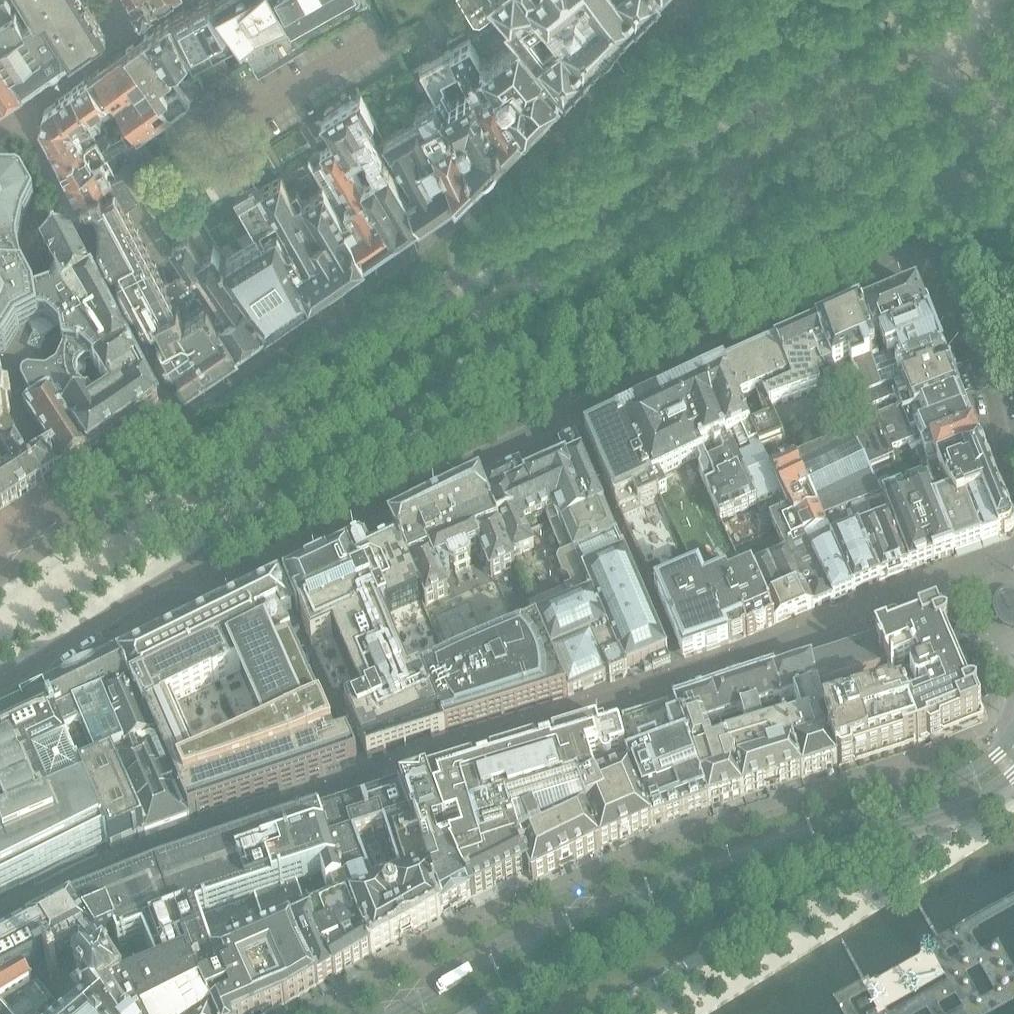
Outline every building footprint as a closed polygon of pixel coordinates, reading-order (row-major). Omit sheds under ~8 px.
[(3,107),(16,99),(21,95),(23,93),(24,93),(23,92),(31,87),(33,86),(33,85),(40,80),(40,81),(43,79),(42,79),(50,73),(50,74),(51,73),(51,74),(53,72),(60,67),(67,62),(40,19),(34,22),(24,29),(15,16),(17,15),(15,13),(13,14),(10,8),(10,7),(8,5),(5,0),(1,0),(0,1),(0,109),(3,107)] [(86,0),(29,0),(40,19),(67,62),(71,60),(95,43),(93,41),(106,33),(86,0)] [(215,0),(202,0),(192,6),(215,49),(236,37),(215,0)] [(305,40),(281,0),(215,0),(236,37),(243,50),(255,69),(258,74),(267,69),(292,53),(307,44),(305,40)] [(369,0),(281,0),(305,40),(371,2),(369,0)] [(510,10),(524,28),(551,58),(546,63),(554,72),(566,83),(571,78),(572,79),(594,57),(593,56),(642,5),(643,6),(649,0),(502,0),(510,10)] [(215,49),(192,6),(171,17),(189,56),(192,63),(215,49)] [(566,83),(554,72),(546,63),(551,58),(524,28),(510,10),(492,23),(470,39),(454,48),(465,67),(476,86),(507,140),(566,83)] [(178,64),(189,56),(171,17),(171,16),(164,21),(154,29),(148,33),(147,34),(146,35),(172,73),(179,83),(190,99),(206,87),(199,76),(198,74),(194,76),(185,81),(177,71),(180,68),(178,64)] [(168,91),(161,81),(172,73),(146,35),(126,49),(127,49),(115,57),(94,72),(95,73),(90,76),(105,99),(109,96),(128,123),(139,138),(170,114),(190,99),(179,83),(168,91)] [(419,68),(423,76),(434,95),(436,94),(477,172),(506,143),(506,142),(507,140),(476,86),(450,102),(443,90),(445,88),(445,86),(445,84),(443,80),(451,76),(465,67),(454,48),(451,50),(419,68)] [(226,71),(215,77),(224,92),(234,86),(226,71)] [(105,99),(90,76),(73,89),(91,115),(94,112),(106,103),(104,100),(105,99)] [(91,115),(73,89),(56,101),(73,127),(84,119),(92,130),(102,123),(94,112),(91,115)] [(390,169),(366,125),(375,118),(359,94),(321,118),(336,141),(335,142),(393,236),(426,213),(415,194),(408,198),(390,169)] [(477,172),(436,94),(434,95),(415,106),(419,115),(459,190),(475,173),(475,174),(477,172)] [(73,127),(56,101),(44,110),(41,126),(51,146),(73,127)] [(459,190),(419,115),(390,133),(383,138),(390,151),(397,163),(394,165),(399,173),(402,172),(415,194),(426,213),(458,191),(459,190)] [(59,162),(97,141),(91,132),(81,138),(80,140),(73,127),(51,146),(59,162)] [(68,178),(115,153),(124,148),(133,164),(149,152),(139,138),(128,145),(122,136),(107,144),(108,146),(101,149),(97,141),(59,162),(68,178)] [(393,236),(335,142),(320,151),(326,162),(314,170),(323,187),(365,256),(393,236)] [(117,175),(111,164),(115,161),(117,156),(115,153),(68,178),(77,196),(83,193),(117,175)] [(165,283),(125,206),(140,198),(123,172),(117,175),(83,193),(88,202),(82,204),(86,212),(153,342),(159,339),(168,356),(172,364),(166,367),(179,391),(188,385),(186,381),(239,346),(188,268),(185,270),(165,283)] [(93,278),(91,275),(90,275),(86,266),(87,266),(86,264),(85,264),(80,255),(81,255),(80,253),(79,254),(75,245),(76,245),(75,243),(74,243),(69,234),(70,234),(69,232),(69,233),(68,231),(66,232),(67,233),(64,234),(64,235),(56,239),(52,241),(46,244),(43,246),(42,245),(41,245),(41,247),(42,249),(42,248),(47,257),(46,257),(47,259),(48,259),(53,268),(52,268),(53,270),(54,270),(58,279),(59,281),(59,280),(59,281),(57,284),(55,284),(53,286),(52,289),(52,291),(35,296),(24,275),(18,252),(18,244),(24,220),(34,199),(22,178),(18,175),(0,175),(0,353),(5,351),(17,331),(32,323),(33,326),(34,329),(35,332),(35,336),(45,339),(46,335),(48,332),(50,329),(53,326),(61,333),(64,351),(57,367),(46,374),(29,372),(24,375),(23,377),(22,379),(22,381),(23,384),(33,402),(52,390),(66,412),(63,414),(88,451),(159,403),(157,401),(128,346),(128,345),(127,343),(127,344),(93,278)] [(365,256),(323,187),(303,199),(297,190),(291,193),(281,176),(258,189),(266,206),(271,204),(299,254),(291,258),(310,293),(332,278),(344,268),(345,269),(365,256)] [(299,254),(271,204),(266,206),(258,189),(254,183),(234,194),(260,237),(225,259),(267,323),(310,293),(291,258),(299,254)] [(267,323),(225,259),(222,256),(220,258),(212,247),(201,254),(186,232),(184,233),(182,231),(173,238),(174,240),(169,245),(185,270),(188,268),(239,346),(240,345),(240,344),(246,340),(247,341),(256,334),(254,332),(267,323)] [(928,318),(924,307),(915,286),(860,309),(871,339),(928,318)] [(871,339),(860,309),(818,328),(833,365),(849,359),(854,369),(879,359),(871,339)] [(928,318),(871,339),(879,359),(889,355),(895,369),(942,351),(928,318)] [(860,431),(850,407),(833,365),(818,328),(777,346),(792,378),(764,391),(772,409),(820,393),(831,428),(849,422),(854,434),(860,431)] [(792,378),(777,346),(725,370),(739,402),(755,395),(764,415),(761,417),(763,421),(750,427),(759,448),(784,439),(771,409),(772,409),(764,391),(792,378)] [(878,386),(896,378),(899,384),(947,365),(942,351),(895,369),(889,355),(879,359),(854,369),(849,359),(833,365),(850,407),(881,394),(878,386)] [(900,419),(959,396),(953,381),(947,365),(899,384),(900,387),(881,394),(850,407),(860,431),(866,429),(861,417),(894,403),(898,414),(900,419)] [(759,448),(750,427),(739,402),(725,370),(703,380),(732,436),(739,451),(748,447),(751,452),(737,457),(759,504),(781,495),(770,470),(759,448)] [(759,504),(737,457),(729,442),(727,443),(725,439),(727,438),(726,437),(732,436),(703,380),(674,393),(700,451),(712,445),(714,449),(719,447),(723,456),(706,465),(700,467),(698,472),(719,522),(758,505),(759,504)] [(2,413),(8,415),(9,411),(4,410),(5,399),(11,397),(10,394),(4,396),(0,389),(0,415),(2,413)] [(88,451),(63,414),(66,412),(52,390),(33,402),(26,406),(23,408),(50,446),(43,450),(57,472),(88,451)] [(700,451),(674,393),(656,401),(655,401),(638,409),(617,420),(658,496),(667,493),(659,478),(697,461),(700,467),(706,465),(700,451)] [(913,450),(906,434),(966,411),(959,396),(900,419),(898,414),(875,424),(877,428),(853,438),(869,471),(914,452),(913,450)] [(973,427),(966,411),(906,434),(913,450),(973,427)] [(658,496),(617,420),(586,434),(622,511),(625,520),(640,513),(637,508),(659,498),(658,496)] [(929,466),(980,446),(973,427),(913,450),(914,452),(922,449),(929,466)] [(858,531),(849,509),(873,498),(876,503),(882,500),(877,490),(869,471),(853,438),(852,439),(850,436),(793,460),(853,592),(874,583),(880,581),(861,531),(858,531)] [(56,473),(57,472),(43,450),(36,455),(27,459),(15,440),(13,441),(10,437),(0,443),(0,509),(27,492),(40,483),(41,483),(42,482),(42,483),(44,481),(49,478),(54,474),(56,473)] [(668,654),(576,439),(559,446),(565,460),(546,469),(526,479),(519,465),(498,475),(481,483),(481,484),(480,485),(510,559),(534,549),(523,525),(544,515),(561,558),(559,559),(556,565),(562,579),(567,581),(571,589),(529,608),(534,621),(563,698),(567,697),(567,696),(568,696),(609,679),(610,683),(627,675),(626,672),(642,665),(645,672),(652,669),(653,669),(670,662),(667,654),(668,654)] [(1011,524),(980,446),(929,466),(921,469),(927,485),(941,480),(953,510),(960,508),(959,505),(981,496),(998,538),(1005,535),(1008,533),(1010,530),(1011,527),(1011,524)] [(853,592),(793,460),(770,470),(781,495),(787,510),(833,600),(853,592)] [(998,538),(981,496),(959,505),(960,508),(953,510),(941,480),(927,485),(931,495),(954,553),(998,538)] [(480,485),(456,496),(415,516),(391,528),(398,542),(422,600),(425,607),(449,597),(437,569),(446,564),(449,571),(454,573),(469,567),(471,562),(468,555),(478,551),(490,580),(515,569),(510,559),(480,485)] [(954,553),(931,495),(910,503),(905,491),(882,500),(910,569),(919,566),(954,553)] [(910,569),(882,500),(876,503),(873,498),(849,509),(858,531),(861,531),(880,581),(910,569)] [(833,600),(787,510),(768,519),(785,551),(768,559),(786,595),(804,587),(813,608),(814,608),(833,600)] [(421,677),(410,682),(386,627),(381,615),(388,612),(389,614),(394,612),(395,613),(416,604),(415,602),(422,600),(398,542),(370,556),(365,545),(364,546),(361,543),(361,542),(351,548),(350,553),(349,553),(348,549),(283,580),(284,582),(283,582),(311,648),(334,638),(361,702),(345,708),(367,760),(446,734),(421,677)] [(786,595),(768,559),(748,568),(775,625),(813,608),(804,587),(786,595)] [(775,625),(748,568),(742,572),(707,588),(702,576),(692,580),(688,568),(660,580),(664,589),(656,594),(683,660),(721,646),(728,644),(727,642),(747,635),(747,636),(748,636),(775,625)] [(118,661),(118,660),(117,661),(188,821),(358,764),(348,742),(326,749),(328,742),(334,740),(292,645),(271,652),(268,646),(300,630),(279,584),(279,582),(120,660),(118,661)] [(1002,595),(998,599),(995,606),(995,615),(998,622),(1002,629),(1006,633),(1013,635),(1013,594),(1010,593),(1002,595)] [(978,715),(937,616),(875,640),(813,660),(819,688),(865,674),(866,676),(887,669),(889,674),(882,678),(886,688),(893,685),(897,696),(826,719),(837,766),(917,741),(978,715)] [(563,698),(534,621),(500,637),(486,645),(474,653),(465,658),(421,677),(446,734),(563,698)] [(824,720),(823,717),(825,717),(819,688),(813,660),(812,661),(812,660),(775,672),(782,699),(792,696),(800,721),(786,726),(799,777),(799,778),(801,777),(801,778),(805,777),(805,776),(834,768),(838,767),(837,766),(826,719),(824,720)] [(188,821),(117,661),(95,671),(85,676),(80,678),(75,680),(76,681),(66,686),(45,696),(108,842),(111,849),(188,821)] [(782,699),(775,672),(774,672),(716,691),(724,716),(739,711),(740,713),(758,707),(782,699)] [(724,716),(716,691),(675,704),(683,729),(718,718),(724,716)] [(45,696),(20,708),(22,711),(0,721),(0,894),(106,842),(106,843),(108,842),(45,696)] [(707,807),(683,729),(675,704),(634,717),(617,722),(633,770),(651,827),(707,807)] [(786,726),(767,733),(758,707),(740,713),(747,735),(729,741),(746,794),(766,788),(779,784),(779,783),(799,777),(786,726)] [(746,794),(729,741),(726,742),(718,718),(683,729),(707,807),(708,806),(708,807),(712,805),(726,801),(740,796),(740,797),(744,795),(746,794)] [(625,755),(629,772),(633,770),(617,722),(614,723),(615,724),(605,727),(605,726),(555,741),(577,793),(595,786),(589,766),(600,763),(601,766),(603,768),(605,769),(608,769),(610,767),(611,766),(611,764),(610,759),(625,755)] [(575,860),(596,850),(599,849),(577,793),(555,741),(450,773),(475,829),(497,820),(510,850),(518,847),(528,870),(532,881),(536,879),(557,869),(575,860)] [(629,772),(595,786),(577,793),(599,849),(600,849),(600,848),(619,841),(632,835),(651,827),(633,770),(629,772)] [(518,847),(510,850),(497,820),(475,829),(450,773),(429,780),(443,819),(437,822),(442,832),(458,827),(463,845),(449,849),(471,898),(528,870),(518,847)] [(438,852),(433,835),(442,832),(437,822),(443,819),(429,780),(428,780),(401,789),(441,915),(471,898),(449,849),(438,852)] [(437,917),(438,917),(441,915),(401,789),(400,789),(400,790),(399,790),(399,789),(319,816),(345,885),(371,953),(375,951),(374,951),(391,942),(421,926),(437,917)] [(319,816),(317,816),(156,871),(202,987),(217,980),(212,957),(198,916),(252,898),(265,934),(291,925),(306,919),(305,911),(296,883),(320,876),(326,892),(330,890),(345,885),(319,816)] [(202,987),(156,871),(72,905),(96,946),(114,939),(118,947),(142,938),(157,973),(124,987),(112,998),(122,1013),(213,1013),(202,987)] [(371,953),(345,885),(330,890),(335,902),(309,912),(307,910),(305,911),(306,919),(291,925),(303,956),(319,983),(333,975),(344,969),(344,970),(361,959),(371,953)] [(112,998),(124,987),(96,946),(72,905),(30,928),(0,944),(0,983),(2,986),(26,972),(36,989),(36,991),(41,987),(55,1005),(73,991),(76,995),(73,998),(86,1013),(122,1013),(112,998)] [(303,956),(291,925),(265,934),(212,957),(217,980),(202,987),(213,1013),(262,1013),(286,1004),(319,983),(303,956)] [(21,1004),(18,999),(36,989),(26,972),(2,986),(0,983),(0,1013),(5,1013),(7,1013),(21,1004)] [(73,998),(76,995),(73,991),(55,1005),(41,987),(36,991),(36,989),(18,999),(21,1004),(7,1013),(5,1013),(86,1013),(73,998)]
